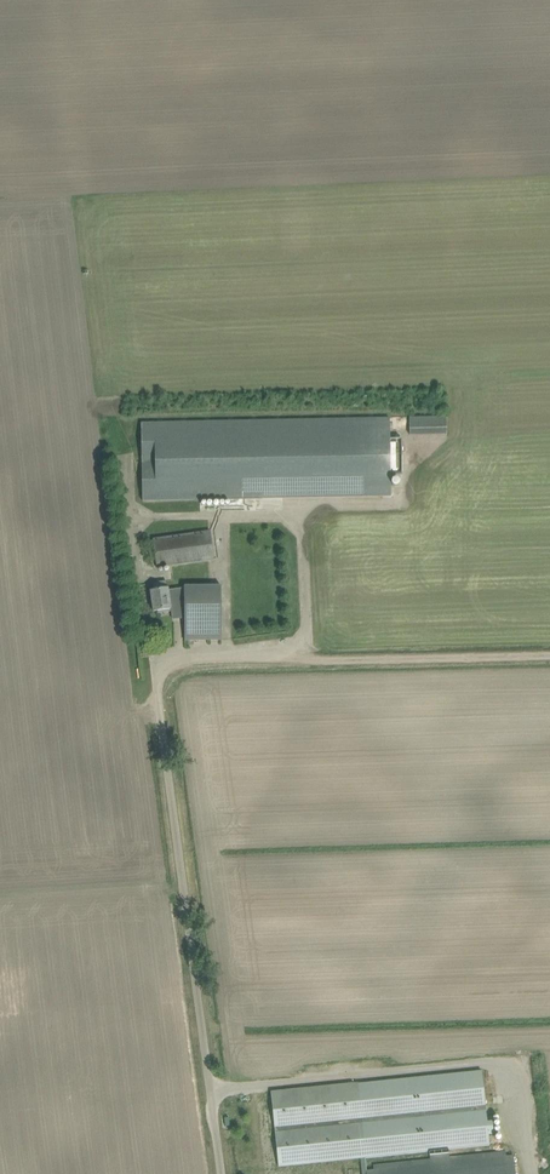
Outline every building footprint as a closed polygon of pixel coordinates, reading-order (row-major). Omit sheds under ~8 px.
[(443,434),(444,415),(407,414),(407,433),(443,434)] [(390,418),(141,423),(143,501),(391,496),(391,475),(402,475),(402,439),(390,439),(390,418)] [(210,530),(153,538),(157,567),(215,559),(210,530)] [(153,583),(154,590),(151,591),(153,611),(171,608),(170,601),(184,599),(185,641),(222,640),(221,586),(182,586),(182,588),(168,590),(168,588),(167,581),(153,583)] [(353,1083),(271,1092),(279,1166),(429,1150),(448,1148),(490,1144),(488,1134),(494,1134),(492,1120),(487,1121),(482,1070),(354,1084),(353,1083)] [(367,1171),(367,1173),(515,1173),(514,1156),(506,1157),(505,1152),(449,1158),(448,1148),(429,1150),(430,1160),(374,1165),(374,1170),(367,1171)]
